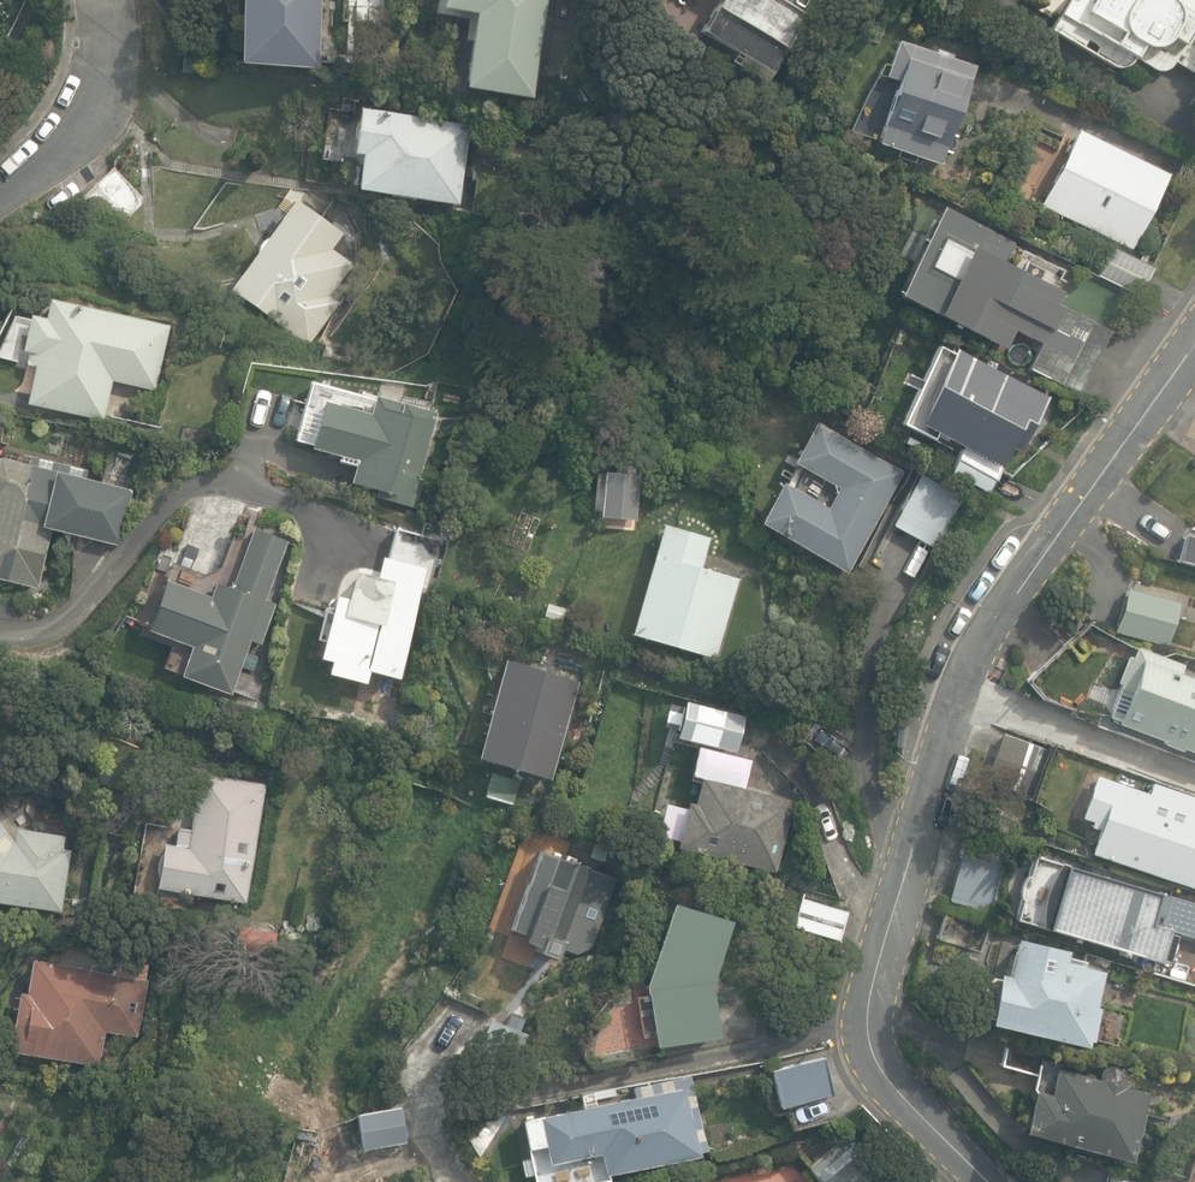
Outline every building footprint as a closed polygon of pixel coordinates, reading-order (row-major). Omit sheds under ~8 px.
[(317,68),(321,0),(242,0),(239,63),(317,68)] [(531,97),(546,0),(443,0),(442,8),(476,13),(464,87),(531,97)] [(702,32),(771,73),(805,17),(776,0),(721,0),(702,32)] [(1049,30),(1114,68),(1130,66),(1135,58),(1157,72),(1168,69),(1172,62),(1194,76),(1194,0),(1067,0),(1049,30)] [(878,143),(941,163),(972,68),(897,43),(886,76),(898,80),(878,143)] [(357,189),(458,203),(470,124),(359,108),(353,153),(362,154),(357,189)] [(1041,205),(1132,249),(1162,187),(1168,175),(1076,131),(1055,175),(1049,173),(1042,187),(1041,190),(1047,192),(1041,205)] [(78,201),(107,233),(144,200),(114,168),(78,201)] [(232,290),(309,344),(338,303),(324,294),(346,263),(329,251),(341,233),(295,200),(232,290)] [(1028,369),(1078,395),(1110,331),(1061,306),(1051,325),(1024,311),(1039,281),(1004,263),(1014,243),(942,206),(897,295),(1004,350),(1014,331),(1040,345),(1028,369)] [(1099,273),(1140,293),(1152,268),(1111,248),(1099,273)] [(28,403),(103,419),(111,380),(155,389),(169,325),(51,300),(47,318),(32,315),(24,350),(30,351),(28,363),(36,365),(28,403)] [(1046,397),(953,350),(915,425),(1001,468),(1011,449),(1018,453),(1046,397)] [(376,497),(410,506),(434,413),(312,380),(296,440),(313,444),(312,447),(357,459),(351,482),(378,490),(376,497)] [(813,422),(791,463),(835,487),(825,506),(780,482),(756,525),(847,574),(903,470),(813,422)] [(37,587),(50,529),(117,545),(131,488),(0,457),(0,578),(37,587)] [(891,525),(935,550),(964,499),(920,474),(891,525)] [(632,633),(714,657),(737,579),(700,568),(708,538),(664,525),(632,633)] [(323,673),(364,683),(366,671),(397,678),(420,585),(431,588),(443,539),(397,528),(390,558),(380,556),(376,575),(350,568),(343,595),(332,592),(316,657),(326,660),(323,673)] [(260,645),(275,604),(265,600),(286,542),(250,529),(247,538),(234,533),(221,570),(202,578),(167,565),(143,629),(172,640),(161,668),(230,693),(249,641),(260,645)] [(1194,566),(1194,537),(1186,535),(1179,562),(1194,566)] [(284,594),(290,576),(276,571),(270,589),(284,594)] [(562,622),(566,608),(548,603),(544,617),(562,622)] [(1166,643),(1173,617),(1161,614),(1154,640),(1166,643)] [(1066,645),(1027,679),(1045,700),(1084,667),(1066,645)] [(1176,676),(1180,664),(1134,646),(1129,658),(1127,657),(1104,715),(1114,719),(1113,724),(1160,742),(1158,749),(1169,753),(1172,745),(1194,754),(1194,684),(1176,676)] [(477,757),(549,779),(578,681),(506,660),(477,757)] [(682,702),(674,738),(737,752),(745,716),(682,702)] [(668,705),(663,724),(674,726),(678,706),(668,705)] [(986,780),(1035,798),(1052,750),(1003,732),(986,780)] [(522,782),(489,772),(481,798),(514,808),(522,782)] [(158,886),(245,901),(265,784),(201,774),(191,829),(179,827),(176,845),(165,844),(158,886)] [(1150,782),(1145,792),(1097,774),(1079,820),(1088,824),(1087,827),(1098,831),(1090,853),(1194,893),(1194,799),(1150,782)] [(676,846),(775,871),(793,802),(700,778),(694,803),(687,802),(676,846)] [(62,912),(72,849),(65,848),(66,836),(15,827),(14,839),(0,820),(0,903),(62,912)] [(586,867),(540,851),(518,915),(500,908),(490,937),(554,960),(586,867)] [(950,901),(991,913),(1005,867),(963,855),(950,901)] [(1033,857),(1027,877),(1025,876),(1019,898),(1021,899),(1015,920),(1161,963),(1162,960),(1168,962),(1175,936),(1169,934),(1170,932),(1194,939),(1194,905),(1033,857)] [(790,925),(839,939),(847,911),(798,897),(790,925)] [(655,1046),(718,1037),(710,984),(730,920),(670,904),(648,993),(655,1046)] [(939,939),(982,950),(989,925),(946,914),(939,939)] [(1094,1008),(1103,972),(1082,967),(1083,963),(1065,959),(1067,952),(1013,939),(1004,975),(995,973),(984,1022),(1024,1031),(1024,1033),(1084,1047),(1086,1041),(1090,1042),(1090,1040),(1115,1045),(1121,1020),(1096,1015),(1098,1009),(1094,1008)] [(8,1051),(98,1066),(104,1029),(138,1034),(150,965),(111,958),(109,974),(31,961),(26,994),(18,992),(8,1051)] [(481,1043),(520,1059),(530,1036),(491,1020),(481,1043)] [(1127,1161),(1145,1093),(1117,1085),(1118,1081),(1098,1076),(1097,1080),(1039,1064),(1043,1049),(1007,1039),(1000,1067),(1034,1076),(1019,1132),(1127,1161)] [(780,1108),(832,1094),(823,1057),(770,1070),(780,1108)] [(684,1088),(524,1122),(532,1158),(546,1156),(548,1164),(599,1154),(603,1174),(698,1154),(684,1088)] [(355,1112),(360,1149),(407,1143),(402,1106),(355,1112)] [(822,1181),(862,1181),(875,1172),(847,1136),(809,1165),(822,1181)] [(1186,1181),(1194,1181),(1194,1155),(1186,1181)]
